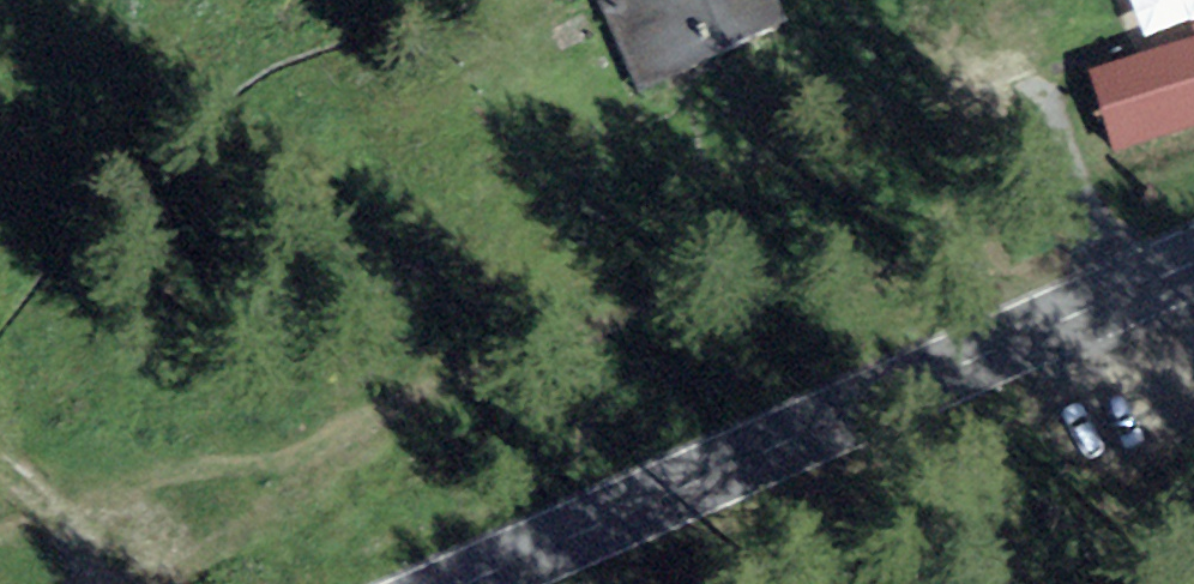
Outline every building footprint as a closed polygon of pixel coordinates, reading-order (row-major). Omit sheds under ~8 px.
[(637,92),(787,18),(777,0),(595,0),(593,1),(637,92)] [(1088,69),(1113,148),(1193,124),(1193,37),(1088,69)]
